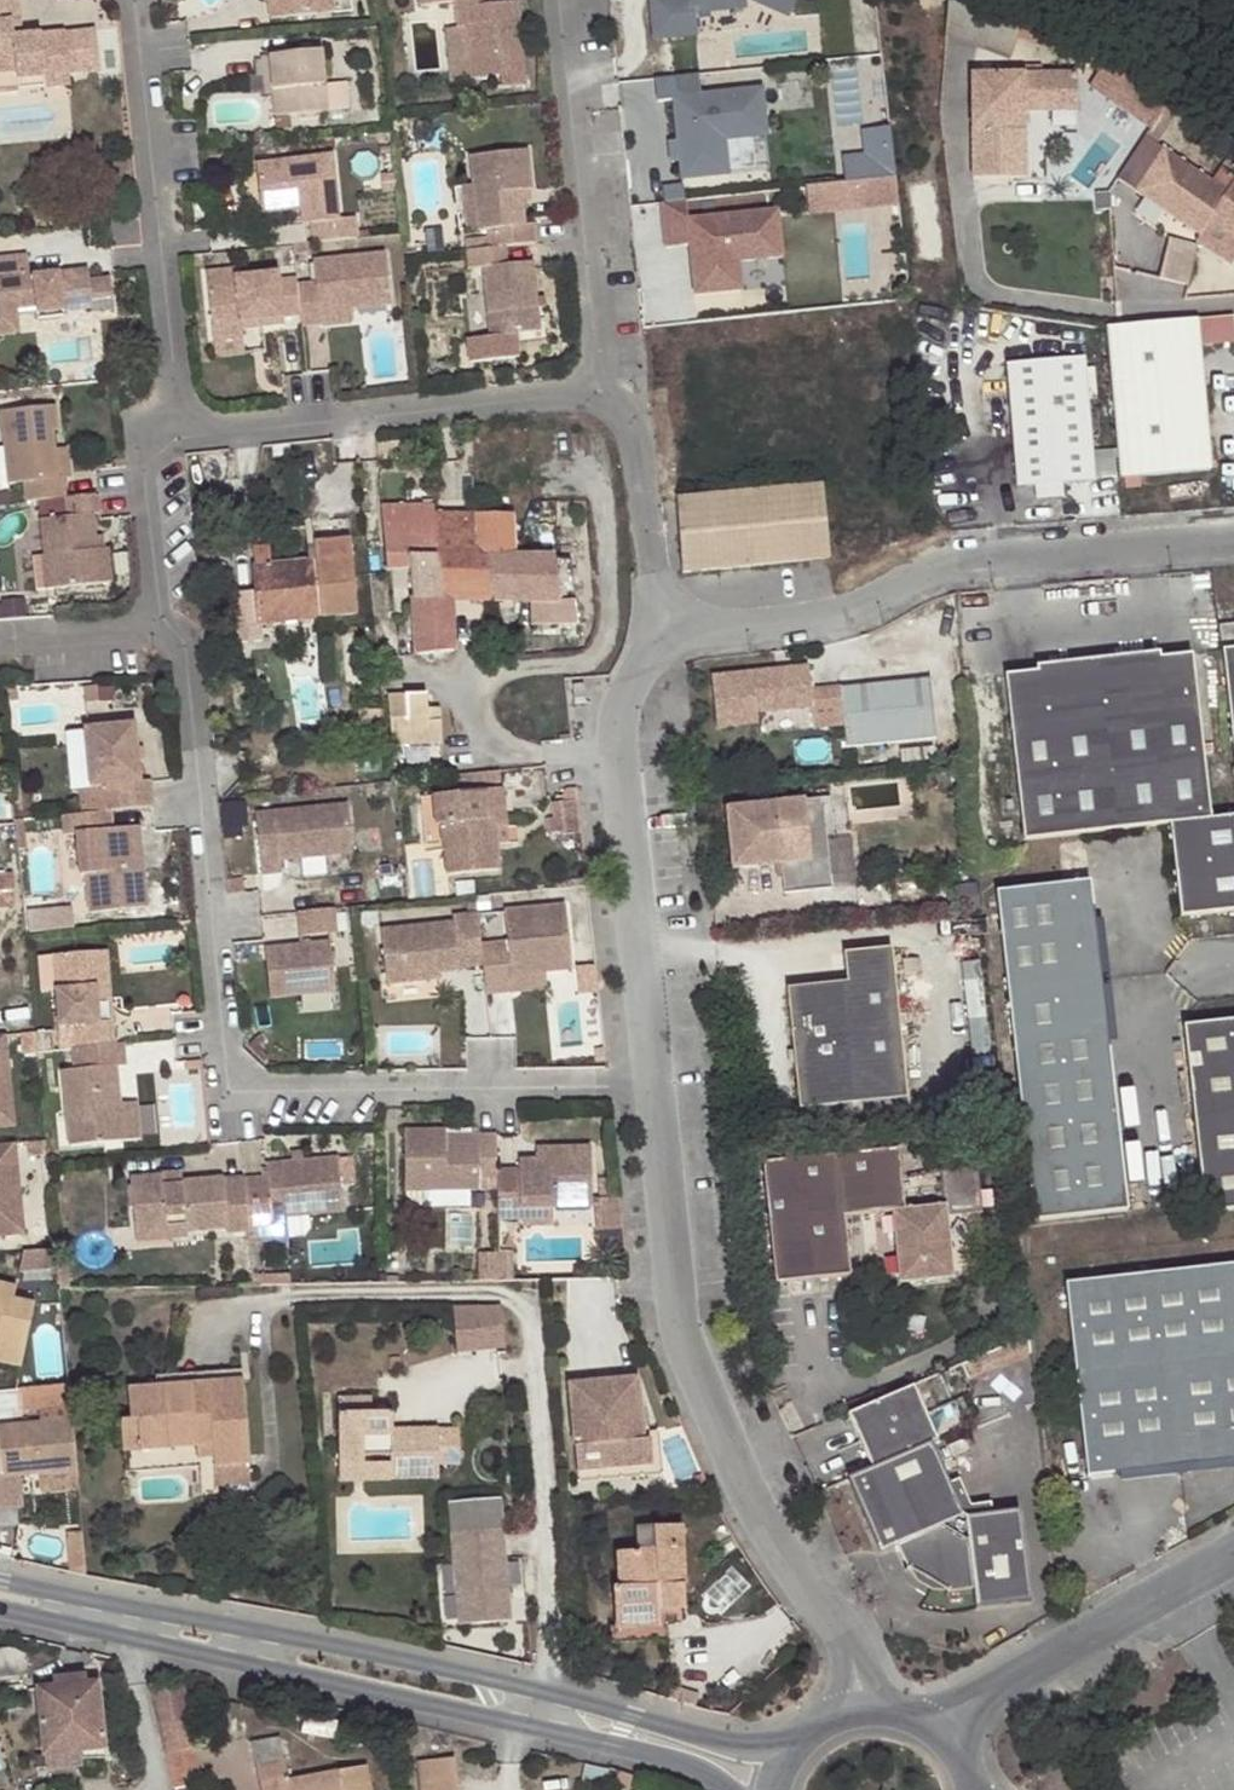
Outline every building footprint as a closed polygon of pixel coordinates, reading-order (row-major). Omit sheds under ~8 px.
[(18,24),(16,0),(0,0),(0,75),(16,73),(17,81),(69,75),(64,34),(20,39),(12,41),(10,24),(18,24)] [(271,20),(337,13),(336,0),(269,0),(271,20)] [(476,0),(417,0),(418,4),(454,0),(457,27),(465,27),(470,79),(497,77),(499,87),(526,85),(516,0),(511,0),(486,4),(476,5),(476,0)] [(654,38),(695,33),(692,12),(745,6),(744,0),(649,0),(654,38)] [(786,16),(793,0),(754,0),(786,16)] [(20,39),(18,24),(10,24),(12,41),(20,39)] [(93,31),(64,34),(69,75),(98,72),(93,31)] [(262,57),(264,77),(273,76),(275,92),(277,117),(329,111),(326,82),(322,51),(262,57)] [(1087,85),(1149,125),(1166,98),(1157,93),(1152,100),(1138,91),(1143,83),(1113,62),(1106,59),(1086,51),(1080,60),(1096,70),(1087,85)] [(1079,70),(972,72),(971,177),(1026,176),(1026,109),(1080,109),(1079,70)] [(673,101),(681,179),(725,175),(721,139),(763,135),(759,90),(698,96),(696,74),(653,78),(655,102),(673,101)] [(70,87),(69,75),(17,81),(18,93),(70,87)] [(273,76),(264,77),(266,93),(275,92),(273,76)] [(347,80),(326,82),(329,111),(350,108),(347,80)] [(247,91),(213,91),(213,122),(246,122),(247,91)] [(1205,219),(1223,190),(1153,145),(1177,106),(1168,100),(1166,98),(1149,125),(1113,179),(1196,233),(1205,219)] [(865,156),(843,158),(845,182),(895,178),(890,127),(862,130),(865,156)] [(505,247),(534,243),(532,222),(523,223),(521,202),(520,189),(528,189),(531,189),(527,148),(469,155),(472,182),(476,227),(476,230),(486,229),(488,248),(505,247)] [(314,242),(358,237),(356,216),(338,218),(332,157),(259,165),(263,204),(310,200),(312,224),(314,242)] [(1231,176),(1223,190),(1205,219),(1233,238),(1233,178),(1231,176)] [(466,229),(476,227),(472,182),(461,184),(466,229)] [(520,189),(521,202),(530,201),(528,189),(520,189)] [(301,225),(312,224),(310,200),(263,204),(265,215),(301,211),(301,225)] [(737,261),(780,256),(775,211),(685,222),(683,200),(659,203),(665,248),(688,245),(694,296),(740,290),(737,261)] [(1159,275),(1190,284),(1201,244),(1170,235),(1159,275)] [(299,314),(300,324),(322,322),(321,310),(350,306),(392,302),(386,247),(311,255),(315,280),(296,282),(299,314)] [(488,248),(465,250),(466,270),(482,268),(490,335),(540,330),(533,261),(507,264),(505,247),(488,248)] [(17,312),(37,310),(39,324),(67,322),(66,314),(93,311),(94,317),(116,314),(112,283),(91,285),(89,272),(47,276),(48,284),(32,285),(32,278),(29,257),(0,260),(0,314),(17,312)] [(235,269),(206,272),(207,287),(237,284),(236,277),(235,269)] [(296,282),(295,279),(278,281),(278,272),(236,277),(237,284),(207,287),(213,338),(243,335),(242,323),(262,320),(262,325),(283,323),(283,315),(299,314),(296,282)] [(47,276),(32,278),(32,285),(48,284),(47,276)] [(321,310),(322,322),(352,319),(350,306),(321,310)] [(0,314),(0,338),(20,336),(17,312),(0,314)] [(1232,340),(1229,316),(1103,327),(1102,327),(1102,328),(1116,476),(1207,468),(1196,343),(1232,340)] [(262,325),(262,320),(242,323),(243,335),(213,338),(214,347),(265,341),(262,325)] [(1013,487),(1032,486),(1036,485),(1036,478),(1053,477),(1053,484),(1057,484),(1091,481),(1083,399),(1081,368),(1080,357),(1002,365),(1013,487)] [(1091,366),(1081,368),(1083,399),(1095,398),(1091,366)] [(26,481),(28,502),(64,498),(67,497),(65,476),(58,477),(52,431),(60,431),(57,405),(1,411),(8,484),(26,481)] [(1036,485),(1032,486),(1033,500),(1058,498),(1057,484),(1053,484),(1053,477),(1036,478),(1036,485)] [(820,483),(675,499),(683,574),(829,557),(820,483)] [(100,514),(98,494),(67,497),(64,498),(66,518),(39,520),(43,559),(52,557),(56,589),(112,582),(108,548),(104,548),(96,550),(94,537),(92,514),(100,514)] [(481,560),(479,515),(435,516),(435,511),(435,503),(382,506),(383,517),(387,571),(409,569),(414,655),(452,651),(452,601),(494,602),(490,559),(481,560)] [(511,515),(479,515),(481,560),(490,559),(513,558),(511,515)] [(103,535),(94,537),(96,550),(104,548),(103,535)] [(256,591),(232,593),(237,642),(261,639),(259,623),(357,613),(349,540),(312,544),(314,561),(271,565),(269,546),(251,548),(256,591)] [(52,557),(43,559),(46,590),(56,589),(52,557)] [(490,559),(494,602),(529,602),(530,625),(577,624),(569,557),(513,558),(490,559)] [(1233,788),(1233,622),(1217,624),(1233,788)] [(1169,822),(1207,816),(1190,655),(1156,658),(1155,652),(1097,659),(1116,828),(1163,823),(1169,822)] [(1019,840),(1116,828),(1097,659),(1034,666),(1035,670),(1001,675),(1019,840)] [(806,665),(709,676),(715,727),(758,723),(756,711),(812,706),(806,665)] [(927,676),(838,685),(845,747),(934,737),(927,676)] [(585,684),(574,685),(575,704),(587,703),(585,684)] [(426,695),(389,696),(391,735),(427,734),(426,721),(439,722),(438,708),(425,709),(426,695)] [(109,811),(151,807),(149,782),(137,783),(131,724),(80,729),(85,788),(99,787),(101,812),(109,811)] [(419,798),(423,837),(441,834),(442,845),(445,879),(496,874),(493,845),(487,846),(485,831),(491,831),(504,830),(500,790),(419,798)] [(820,798),(725,809),(733,870),(778,864),(781,894),(831,887),(820,798)] [(346,805),(254,815),(260,875),(279,874),(278,861),(350,855),(346,805)] [(101,812),(55,816),(57,838),(71,836),(75,877),(82,877),(86,916),(144,910),(140,870),(133,870),(129,829),(111,831),(109,811),(101,812)] [(1169,822),(1176,913),(1233,908),(1233,812),(1207,816),(1169,822)] [(133,870),(140,870),(136,828),(129,829),(133,870)] [(493,845),(491,831),(485,831),(487,846),(493,845)] [(441,834),(423,837),(424,846),(442,845),(441,834)] [(12,904),(9,873),(0,874),(0,905),(12,904)] [(995,892),(1006,993),(1100,981),(1089,881),(995,892)] [(481,967),(483,994),(512,992),(510,977),(543,974),(570,972),(564,907),(503,913),(507,944),(479,947),(481,967)] [(333,910),(296,913),(298,937),(334,934),(333,910)] [(479,947),(476,914),(451,916),(452,922),(380,928),(385,984),(425,981),(425,974),(437,974),(457,973),(456,968),(481,967),(479,947)] [(327,944),(262,951),(267,1000),(333,994),(327,944)] [(847,982),(786,989),(800,1110),(908,1098),(892,947),(844,953),(847,982)] [(103,950),(90,951),(91,968),(85,968),(87,979),(92,979),(95,1002),(108,1000),(103,950)] [(70,1027),(72,1050),(112,1045),(110,1022),(97,1023),(95,1002),(92,979),(87,979),(85,968),(91,968),(90,951),(49,955),(56,1028),(70,1027)] [(544,989),(543,974),(510,977),(512,992),(544,989)] [(1100,981),(1006,993),(1032,1221),(1126,1210),(1100,981)] [(1182,1024),(1191,1119),(1233,1114),(1233,1018),(1182,1024)] [(3,1036),(0,1036),(0,1127),(12,1126),(3,1036)] [(72,1050),(69,1050),(71,1069),(60,1070),(66,1147),(121,1141),(118,1117),(114,1069),(122,1067),(120,1045),(112,1045),(72,1050)] [(1191,1119),(1201,1210),(1233,1207),(1233,1114),(1191,1119)] [(118,1117),(121,1141),(138,1139),(136,1115),(118,1117)] [(495,1180),(495,1173),(495,1136),(476,1137),(476,1147),(444,1148),(444,1137),(444,1130),(402,1131),(402,1191),(476,1190),(476,1180),(495,1180)] [(476,1147),(476,1137),(444,1137),(444,1148),(476,1147)] [(13,1144),(0,1145),(0,1237),(21,1235),(13,1144)] [(534,1161),(529,1161),(533,1197),(533,1209),(590,1208),(589,1149),(547,1149),(548,1161),(534,1161)] [(534,1149),(534,1161),(548,1161),(547,1149),(534,1149)] [(895,1149),(764,1163),(775,1285),(848,1278),(842,1218),(891,1213),(898,1286),(952,1280),(945,1218),(981,1214),(976,1167),(938,1172),(942,1206),(901,1211),(895,1149)] [(265,1180),(242,1182),(246,1221),(339,1212),(333,1159),(263,1165),(265,1180)] [(533,1197),(529,1161),(516,1161),(516,1171),(495,1173),(495,1180),(495,1220),(520,1220),(520,1208),(533,1209),(533,1197)] [(180,1184),(179,1181),(178,1170),(159,1173),(159,1175),(161,1185),(180,1184)] [(246,1221),(242,1182),(220,1184),(219,1177),(179,1181),(180,1184),(161,1185),(159,1175),(126,1178),(131,1228),(162,1225),(163,1239),(185,1237),(183,1231),(224,1227),(224,1234),(247,1230),(246,1221)] [(133,1242),(163,1239),(162,1225),(131,1228),(133,1242)] [(1064,1284),(1075,1379),(1167,1367),(1233,1359),(1233,1264),(1064,1284)] [(20,1367),(33,1304),(12,1300),(14,1287),(0,1285),(0,1362),(20,1367)] [(486,1349),(483,1305),(450,1306),(451,1350),(486,1349)] [(486,1349),(503,1348),(499,1305),(483,1305),(486,1349)] [(991,1352),(959,1365),(965,1380),(997,1366),(991,1352)] [(1177,1465),(1233,1459),(1233,1359),(1167,1367),(1177,1465)] [(1085,1477),(1177,1465),(1167,1367),(1075,1379),(1085,1477)] [(155,1375),(156,1389),(241,1382),(240,1369),(155,1375)] [(634,1378),(625,1379),(630,1442),(647,1440),(650,1466),(574,1472),(575,1484),(660,1476),(656,1430),(638,1432),(634,1378)] [(630,1442),(625,1379),(566,1385),(574,1472),(650,1466),(647,1440),(630,1442)] [(241,1382),(156,1389),(126,1390),(129,1419),(136,1418),(139,1451),(131,1450),(132,1470),(246,1463),(241,1382)] [(70,1404),(68,1384),(19,1389),(21,1409),(70,1404)] [(846,1414),(869,1468),(930,1441),(934,1439),(911,1385),(846,1414)] [(369,1413),(369,1398),(336,1398),(337,1414),(369,1413)] [(369,1413),(337,1414),(338,1468),(369,1468),(369,1461),(392,1460),(392,1479),(438,1478),(437,1465),(457,1466),(456,1429),(391,1431),(391,1412),(369,1413)] [(136,1418),(129,1419),(121,1419),(124,1471),(132,1470),(131,1450),(139,1451),(136,1418)] [(71,1419),(0,1426),(0,1506),(17,1504),(14,1475),(47,1472),(76,1469),(71,1419)] [(869,1468),(846,1477),(878,1551),(895,1544),(905,1567),(944,1590),(969,1587),(971,1605),(1026,1599),(1017,1509),(961,1514),(930,1441),(869,1468)] [(369,1468),(338,1468),(339,1481),(392,1479),(392,1460),(369,1461),(369,1468)] [(47,1472),(48,1482),(77,1479),(76,1469),(47,1472)] [(457,1624),(508,1620),(498,1502),(447,1505),(457,1624)] [(680,1525),(652,1527),(653,1551),(635,1552),(616,1553),(617,1587),(612,1586),(614,1629),(640,1627),(639,1609),(666,1607),(684,1607),(680,1525)] [(653,1551),(652,1527),(634,1528),(635,1552),(653,1551)] [(668,1641),(666,1607),(639,1609),(640,1627),(614,1629),(609,1629),(610,1642),(668,1641)] [(0,1650),(0,1679),(27,1676),(25,1654),(8,1649),(0,1650)] [(97,1683),(36,1689),(43,1769),(80,1766),(79,1752),(103,1750),(97,1683)] [(179,1685),(151,1691),(154,1708),(183,1703),(179,1685)] [(183,1703),(154,1708),(160,1733),(165,1754),(193,1749),(183,1703)] [(416,1728),(403,1724),(405,1746),(419,1746),(417,1728),(416,1728)] [(258,1789),(342,1789),(338,1770),(288,1781),(278,1736),(248,1743),(258,1789)] [(173,1789),(190,1785),(200,1783),(193,1749),(165,1754),(172,1786),(173,1789)] [(454,1759),(417,1762),(419,1789),(456,1789),(454,1759)]
